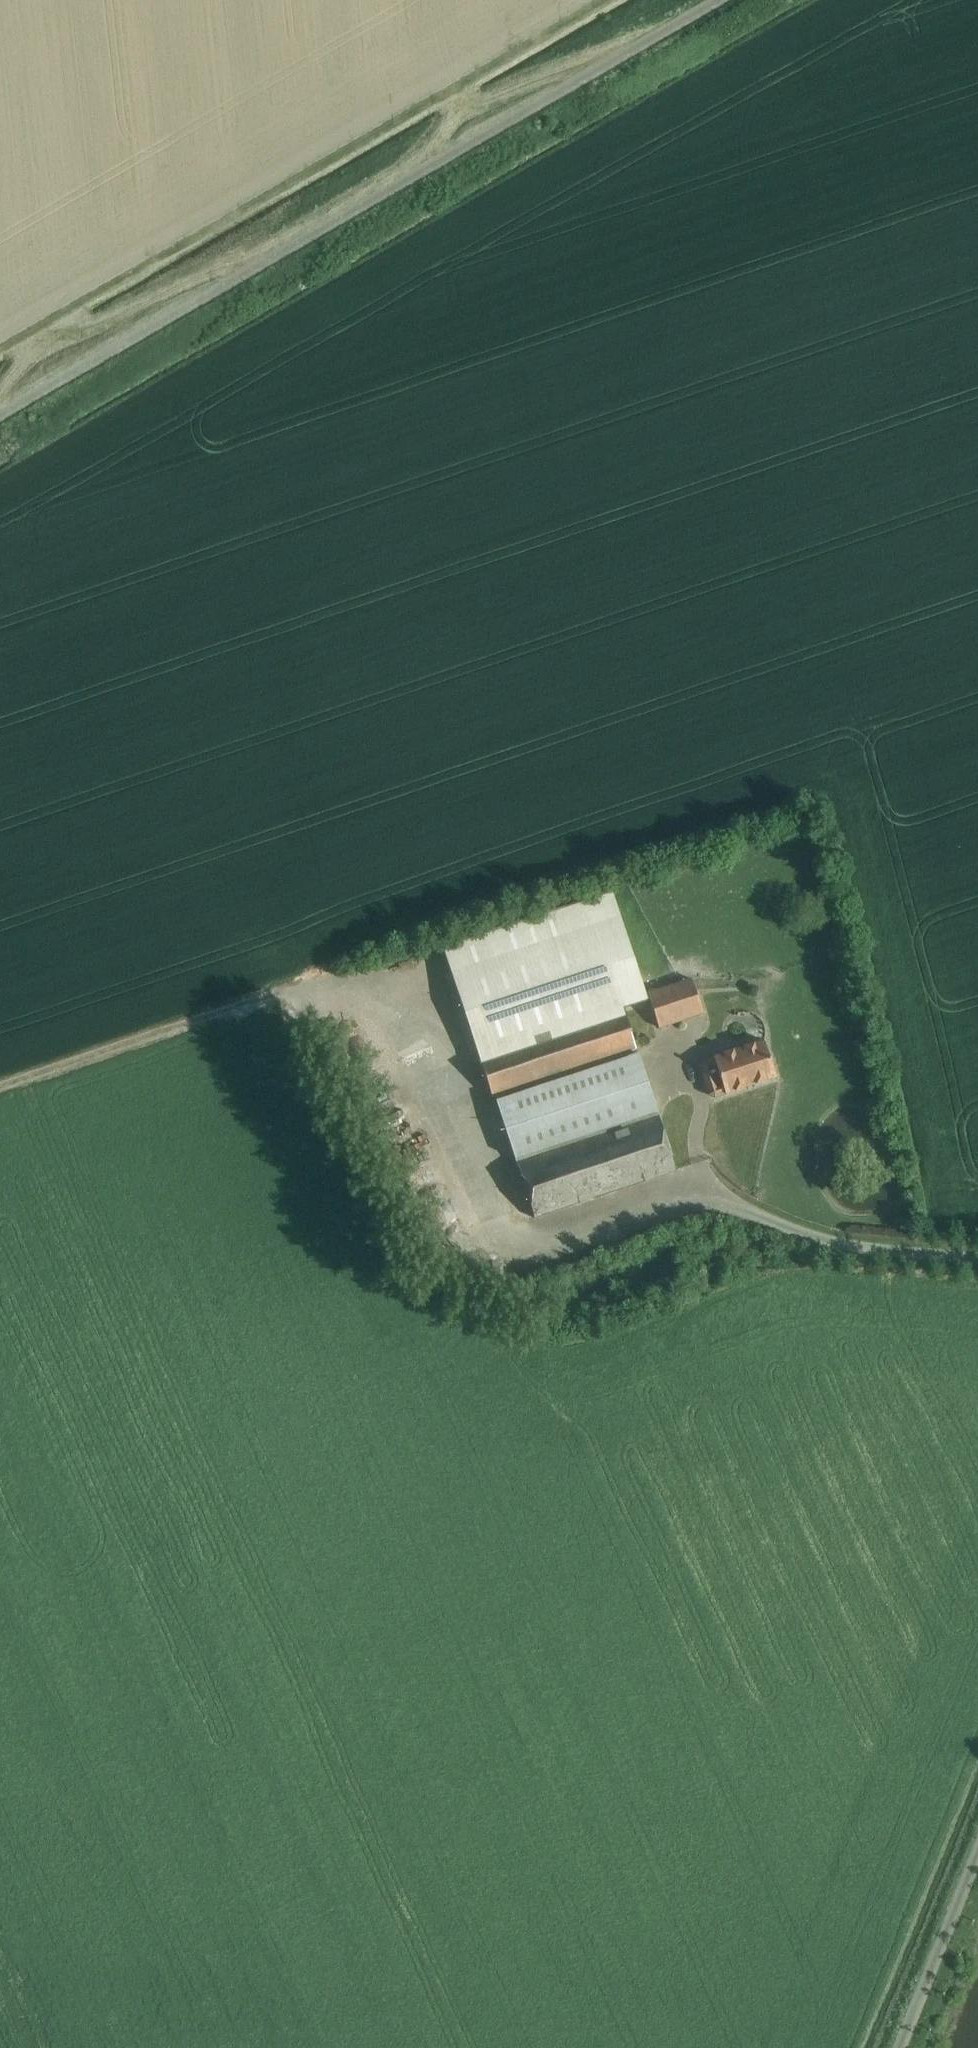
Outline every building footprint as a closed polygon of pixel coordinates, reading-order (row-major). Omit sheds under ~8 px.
[(648,995),(649,998),(659,1029),(703,1015),(691,980),(648,995)] [(625,1017),(484,1063),(495,1095),(636,1049),(625,1017)] [(713,1058),(702,1061),(700,1068),(709,1094),(715,1099),(725,1095),(777,1078),(764,1041),(713,1057),(713,1058)] [(636,1051),(495,1098),(517,1164),(658,1117),(636,1051)] [(658,1117),(517,1164),(535,1218),(676,1172),(658,1117)]
